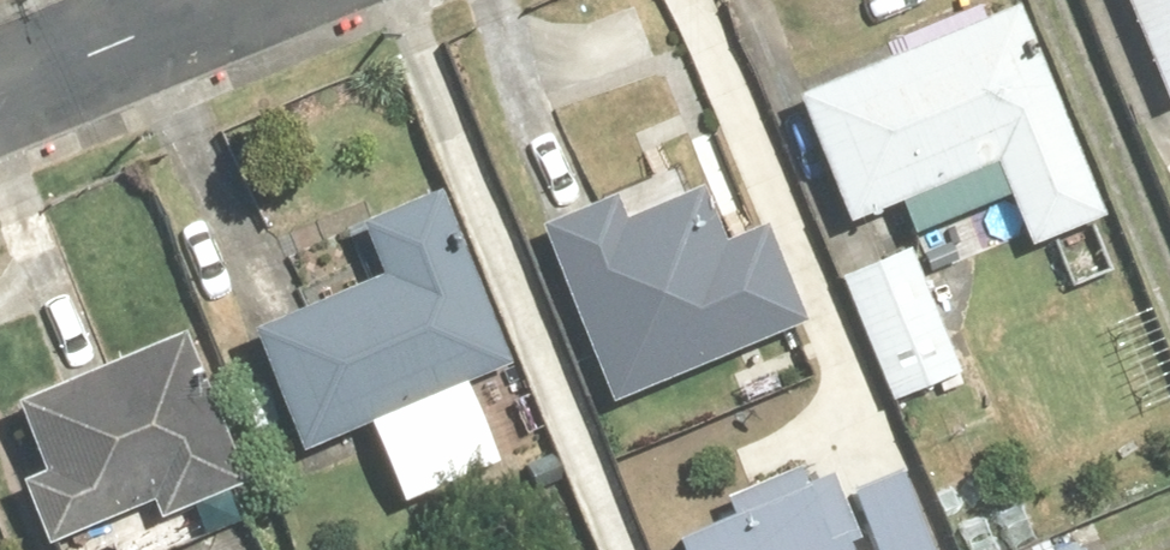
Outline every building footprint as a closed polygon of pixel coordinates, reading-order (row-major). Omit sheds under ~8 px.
[(799,76),(857,215),(1002,154),(1037,236),(1116,202),(1031,0),(982,0),(799,76)] [(1169,87),(1169,0),(1133,0),(1169,87)] [(699,142),(538,209),(615,393),(822,307),(780,206),(734,226),(699,142)] [(250,311),(305,442),(528,349),(450,166),(359,204),(381,256),(250,311)] [(837,261),(893,393),(970,361),(915,229),(837,261)] [(195,310),(12,389),(39,453),(19,462),(54,544),(160,499),(167,515),(265,473),(195,310)] [(690,549),(862,549),(822,455),(676,516),(690,549)] [(846,485),(873,549),(950,549),(912,458),(846,485)] [(1077,521),(1007,549),(1089,549),(1077,521)]
